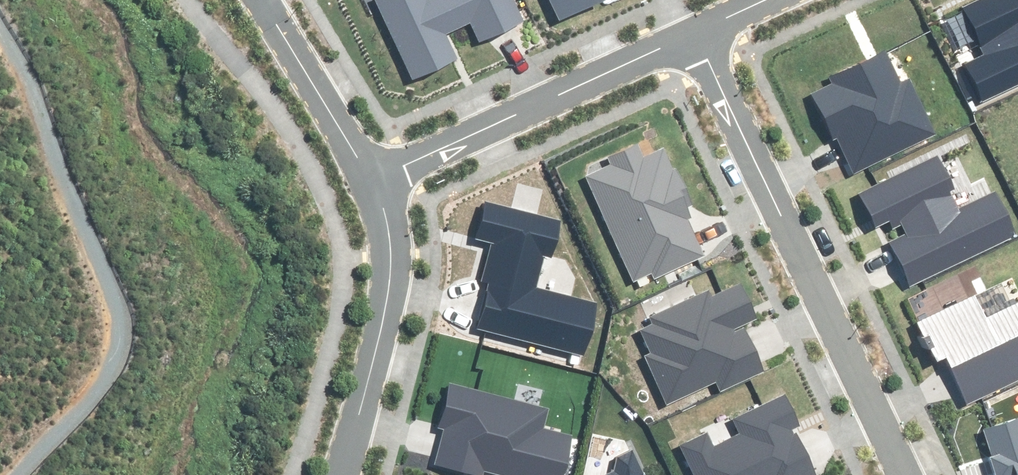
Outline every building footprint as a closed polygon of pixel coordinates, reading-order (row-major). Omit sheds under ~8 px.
[(411,79),(456,59),(444,34),(471,22),(478,40),(522,21),(513,0),(376,0),(411,79)] [(558,19),(601,0),(549,0),(558,19)] [(1017,86),(1017,0),(981,0),(965,8),(986,53),(965,63),(983,102),(1017,86)] [(832,83),(812,93),(834,139),(838,137),(854,172),(933,134),(907,81),(900,85),(885,53),(830,79),(832,83)] [(612,167),(588,178),(634,279),(652,271),(655,277),(702,257),(685,219),(691,216),(686,206),(692,204),(675,168),(670,171),(661,150),(642,159),(636,147),(609,159),(612,167)] [(939,157),(861,194),(876,226),(897,216),(906,235),(889,243),(909,285),(1014,235),(995,194),(957,211),(948,192),(954,189),(939,157)] [(491,282),(479,328),(584,354),(596,304),(534,288),(543,255),(551,257),(561,221),(486,202),(477,239),(492,242),(482,280),(491,282)] [(709,293),(638,325),(651,354),(645,357),(666,403),(717,380),(721,390),(763,371),(742,325),(757,318),(741,284),(711,297),(709,293)] [(918,324),(936,361),(947,355),(970,402),(1017,380),(1017,304),(986,319),(975,297),(918,324)] [(450,384),(439,426),(446,428),(437,464),(481,474),(482,474),(483,470),(501,474),(561,474),(571,437),(543,430),(548,409),(450,384)] [(680,447),(694,474),(813,474),(790,429),(798,425),(784,396),(735,420),(742,435),(715,448),(708,433),(680,447)] [(983,430),(997,474),(1017,474),(1017,419),(983,430)] [(632,454),(617,461),(614,472),(607,474),(642,474),(632,454)]
